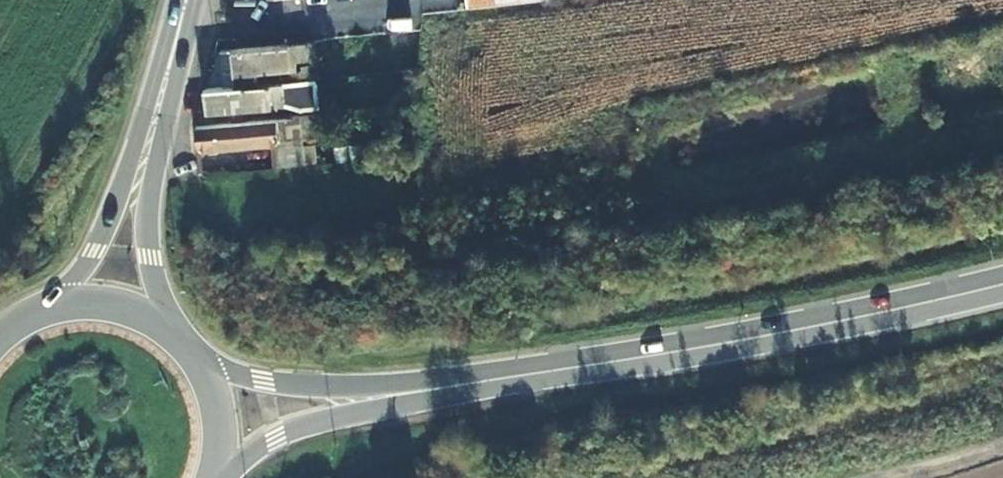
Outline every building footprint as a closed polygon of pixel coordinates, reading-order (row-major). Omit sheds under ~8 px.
[(277,78),(291,76),(289,66),(255,72),(253,66),(277,62),(281,55),(301,51),(299,47),(311,45),(310,37),(274,42),(224,49),(228,86),(277,78)] [(211,88),(228,86),(224,49),(207,52),(211,88)] [(302,56),(287,60),(289,66),(291,76),(300,75),(305,74),(302,56)] [(277,78),(281,100),(303,94),(300,75),(291,76),(277,78)] [(194,116),(281,100),(277,78),(228,86),(211,88),(195,91),(192,102),(194,116)] [(269,170),(310,163),(308,145),(295,148),(293,140),(310,136),(306,106),(286,109),(284,104),(273,106),(272,111),(187,129),(186,159),(265,145),(269,170)]
